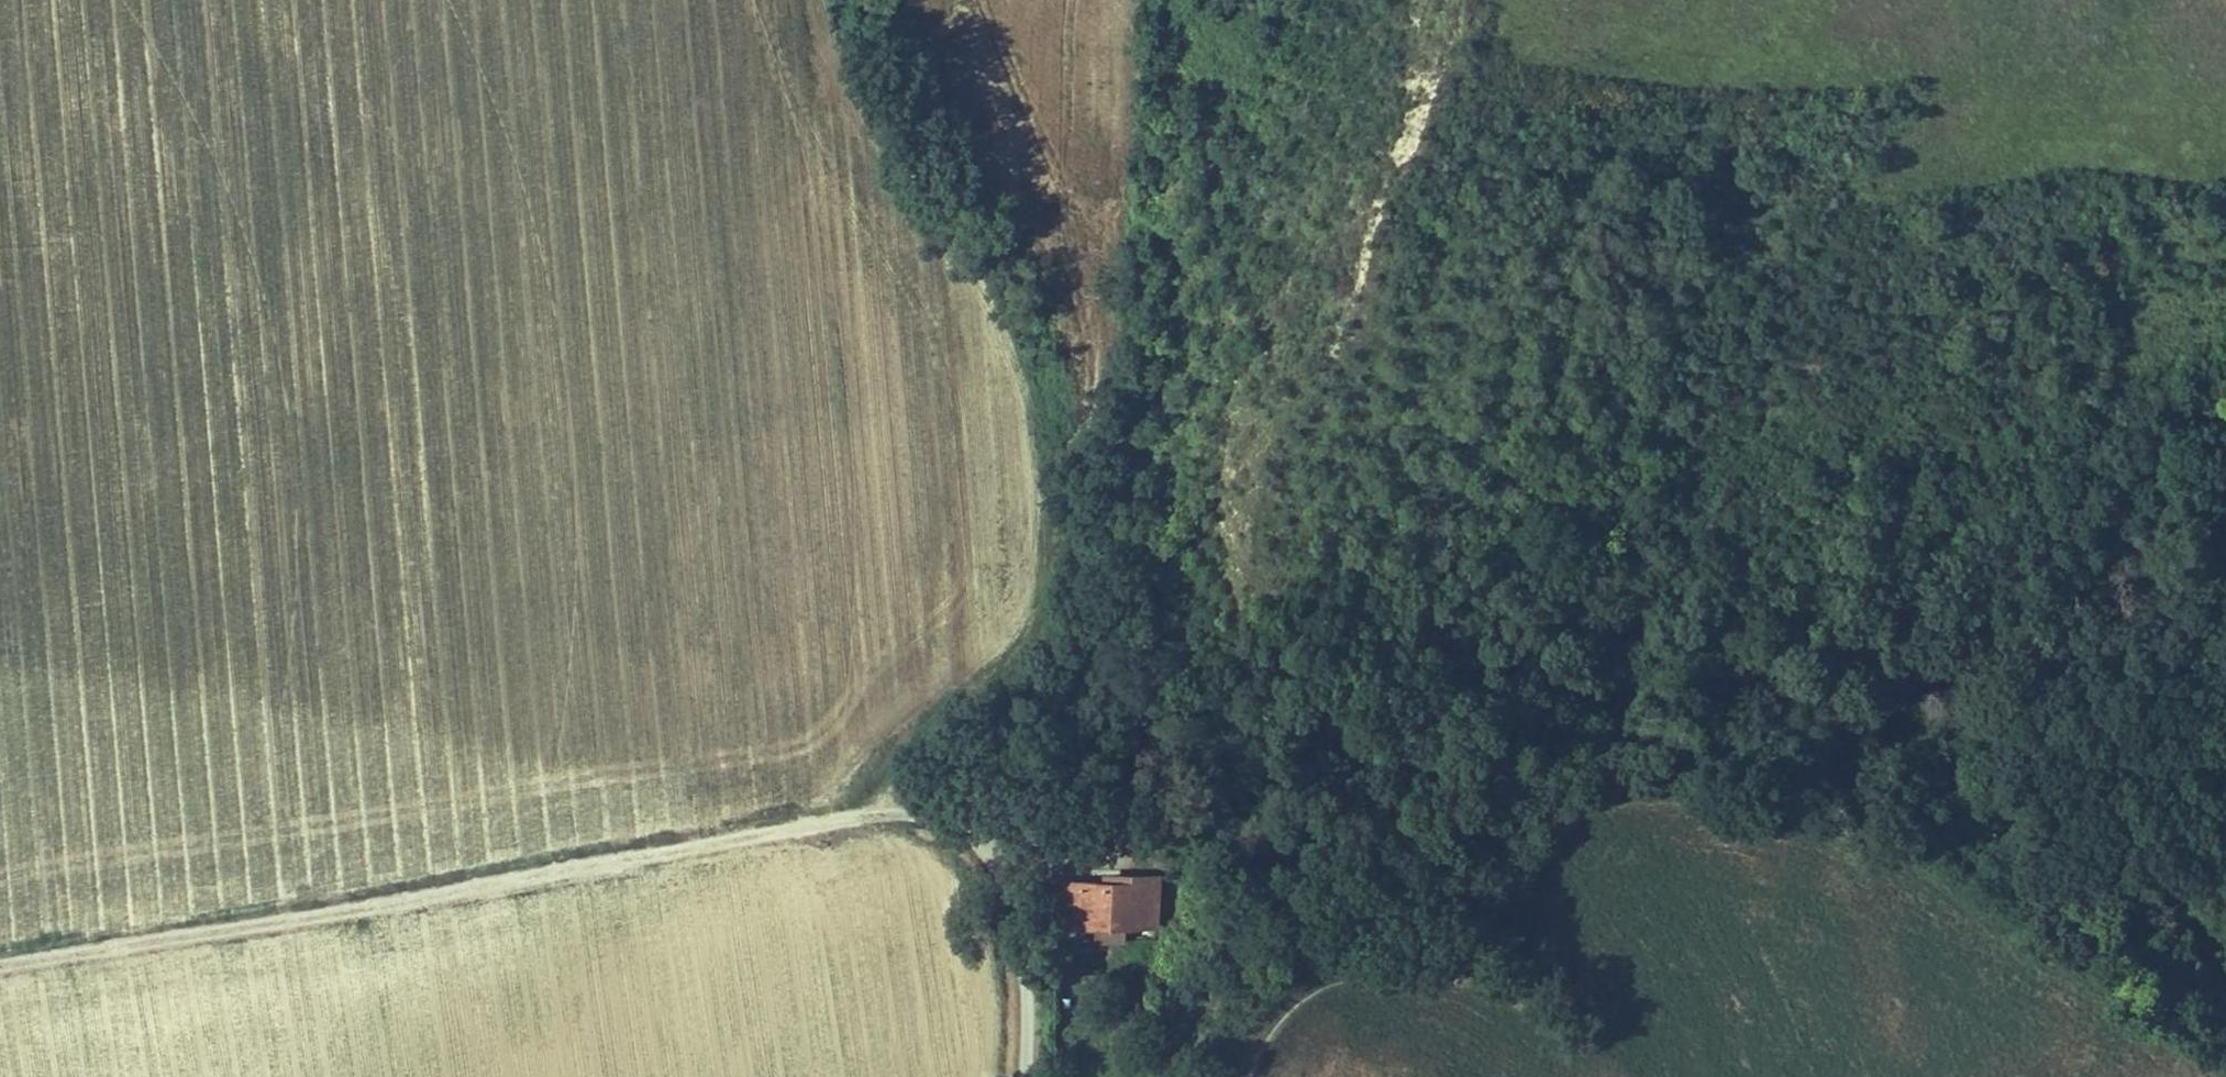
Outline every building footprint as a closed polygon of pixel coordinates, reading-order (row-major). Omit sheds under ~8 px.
[(1114,885),(1066,883),(1064,925),(1154,928),(1157,883),(1117,878),(1114,885)]
